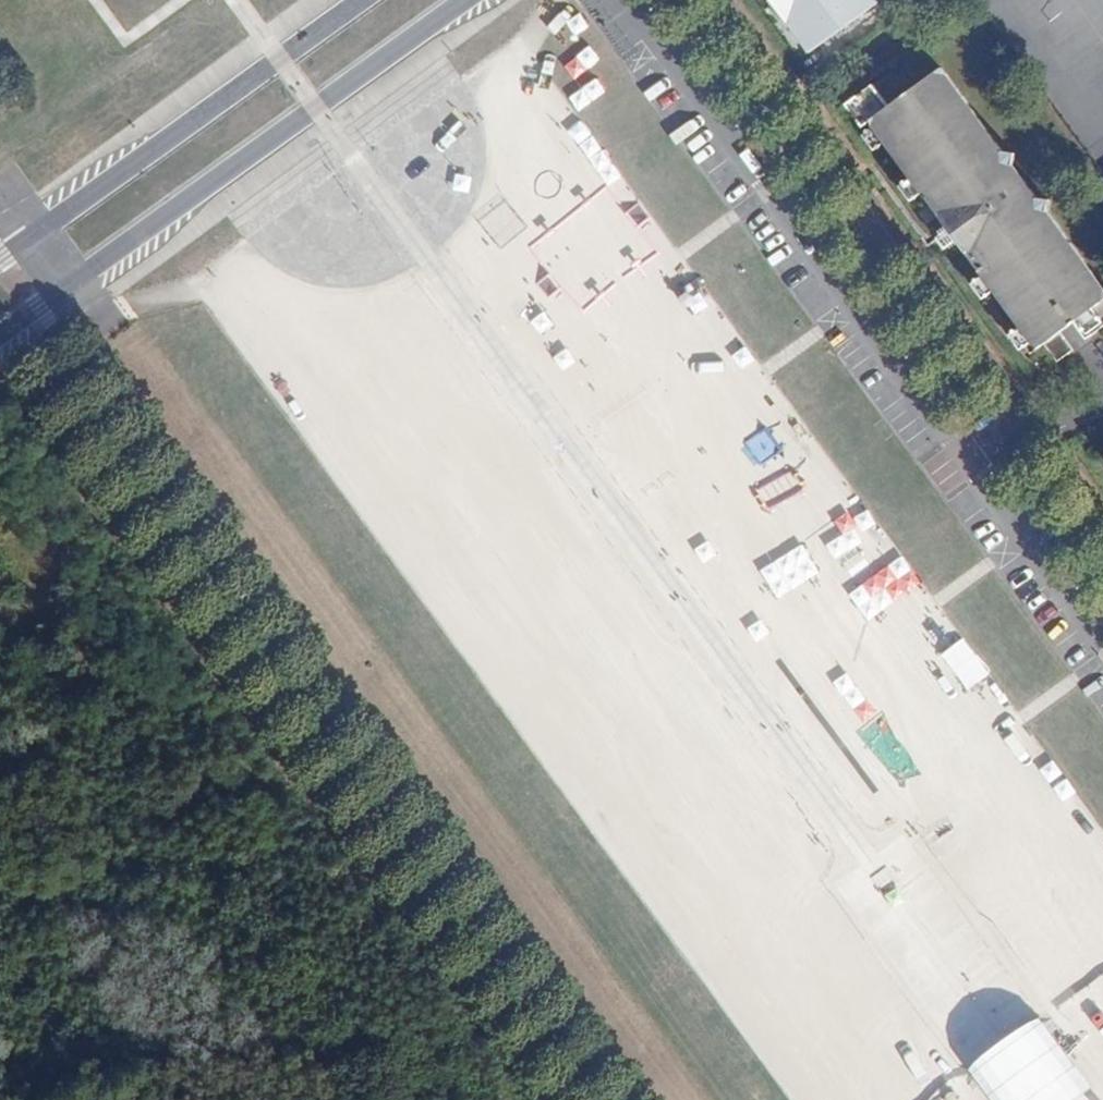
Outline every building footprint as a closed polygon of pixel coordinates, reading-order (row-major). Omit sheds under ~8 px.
[(791,26),(792,26),(811,52),(879,3),(877,0),(772,0),(791,26)] [(1102,301),(1102,287),(1047,211),(1049,199),(1037,197),(1013,165),(1015,153),(1004,151),(941,68),(890,106),(874,84),(847,104),(864,126),(871,121),(875,126),(886,140),(912,176),(923,191),(950,228),(957,238),(984,274),(995,289),(1022,324),(1032,339),(1039,348),(1045,344),(1058,362),(1073,349),(1061,332),(1074,323),(1102,301)] [(886,140),(875,126),(864,135),(874,149),(886,140)] [(923,191),(912,176),(901,185),(912,199),(923,191)] [(957,238),(950,228),(937,238),(944,248),(957,238)] [(984,297),(995,289),(984,274),(972,282),(984,297)] [(1074,323),(1086,340),(1102,327),(1102,301),(1074,323)] [(1021,347),(1032,339),(1022,324),(1010,333),(1021,347)]
